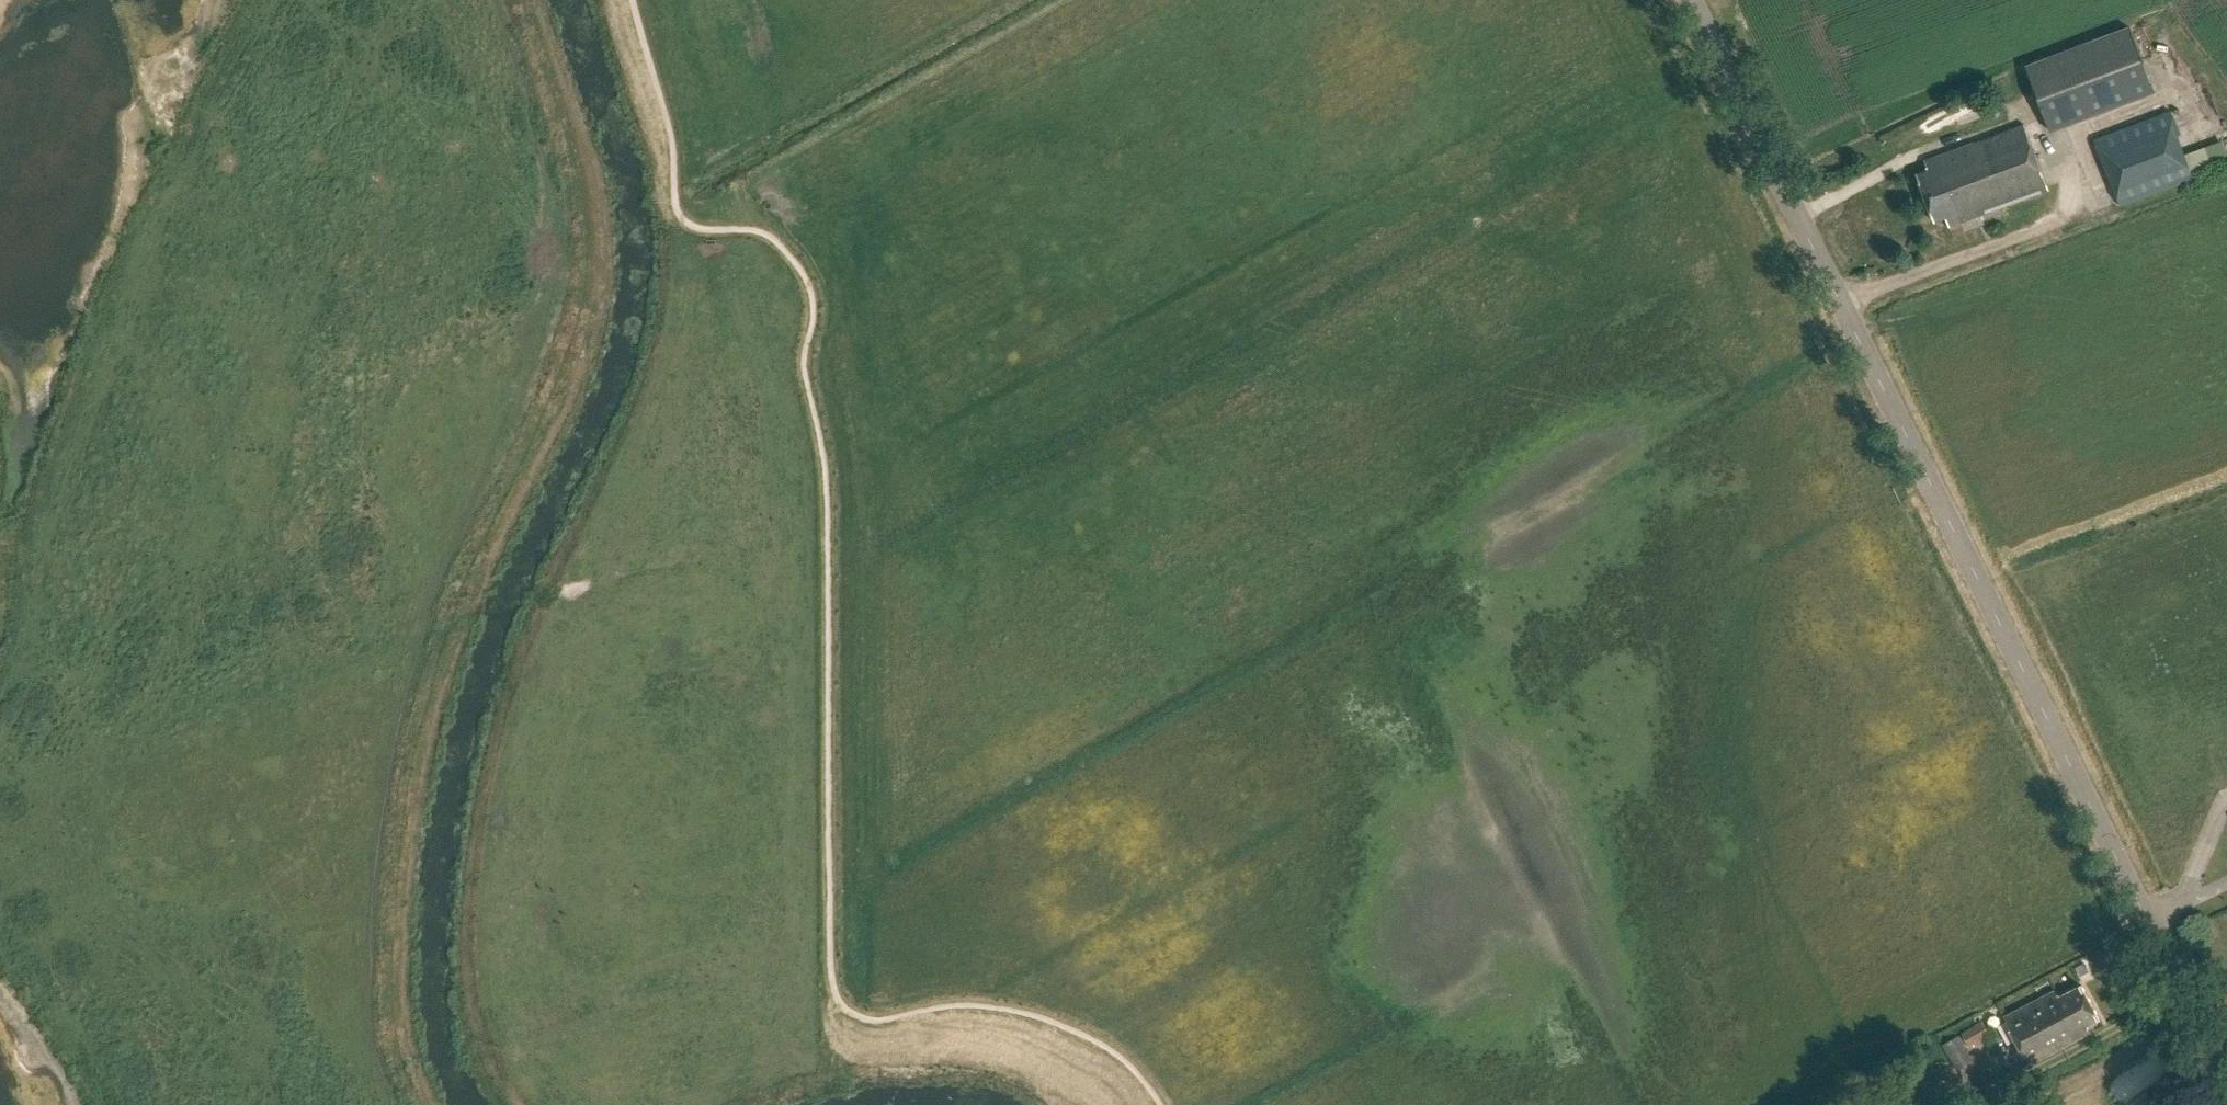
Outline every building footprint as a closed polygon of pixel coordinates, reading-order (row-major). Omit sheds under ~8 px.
[(2026,68),(2050,131),(2155,91),(2131,28),(2026,68)] [(1994,103),(1983,107),(1987,117),(1997,114),(1994,103)] [(2035,115),(1991,132),(2005,168),(2019,204),(2062,187),(2035,115)] [(2094,143),(2118,208),(2193,179),(2168,115),(2094,143)] [(1926,198),(2005,168),(1991,132),(1924,158),(1926,161),(1913,166),(1926,198)] [(2226,162),(2226,142),(2216,144),(2219,163),(2226,162)] [(2191,154),(2196,169),(2214,163),(2208,147),(2191,154)] [(2019,204),(2005,168),(1926,198),(1938,231),(1950,226),(1952,230),(2019,204)] [(2100,1019),(2082,986),(2059,998),(2056,991),(2004,1017),(2029,1065),(2090,1032),(2087,1025),(2100,1019)] [(1984,1022),(1959,1036),(1966,1049),(1991,1034),(1984,1022)] [(1966,1049),(1959,1036),(1944,1045),(1959,1069),(1973,1061),(1966,1049)]
